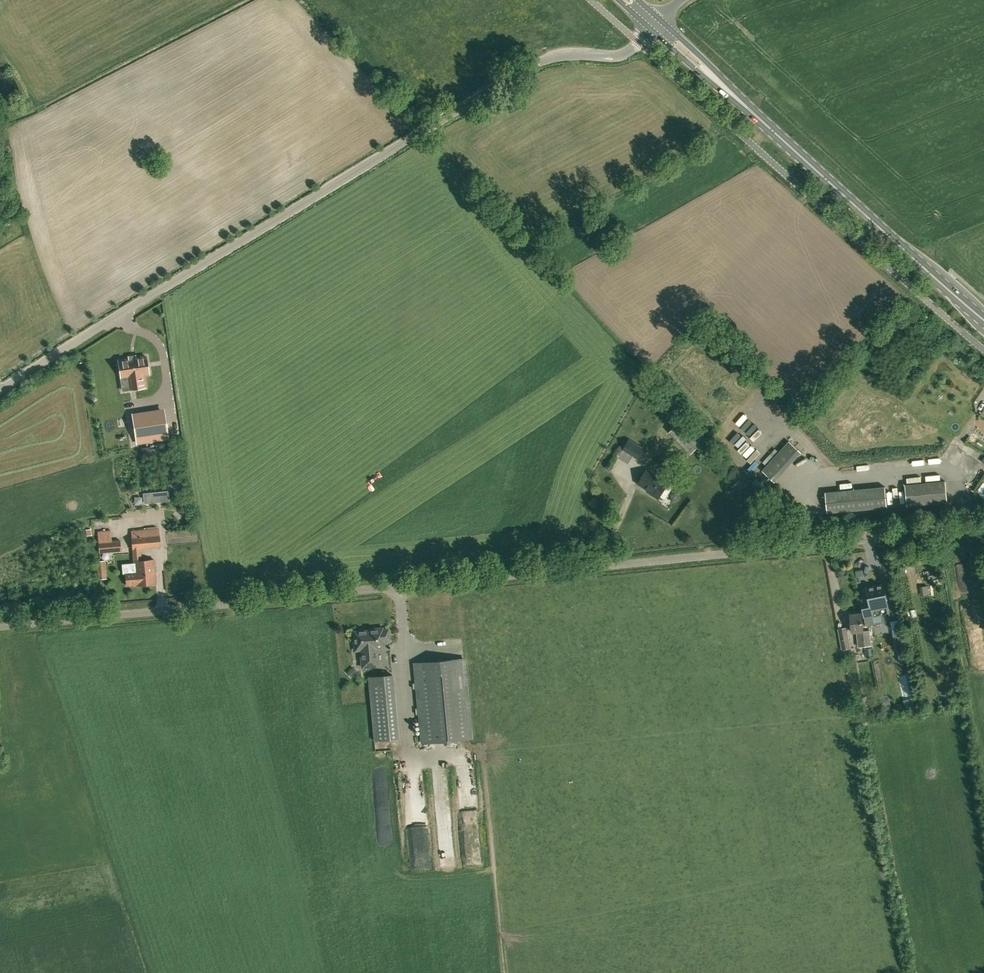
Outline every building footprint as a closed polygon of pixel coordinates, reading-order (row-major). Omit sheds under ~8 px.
[(118,361),(121,377),(128,376),(130,389),(144,387),(143,374),(149,373),(146,356),(118,361)] [(168,436),(164,411),(133,415),(137,441),(168,436)] [(686,417),(670,431),(691,454),(706,440),(686,417)] [(623,450),(633,456),(638,459),(645,449),(629,439),(623,450)] [(760,470),(773,481),(800,451),(787,440),(760,470)] [(646,470),(638,483),(651,492),(650,494),(658,499),(668,483),(646,470)] [(901,478),(885,479),(885,485),(897,484),(898,493),(902,493),(901,478)] [(945,481),(905,486),(907,506),(947,502),(945,481)] [(825,492),(827,513),(887,507),(885,486),(825,492)] [(168,491),(143,493),(144,503),(168,501),(168,491)] [(159,534),(158,528),(131,531),(135,576),(127,576),(127,585),(136,584),(136,585),(156,583),(154,559),(141,560),(140,548),(160,547),(159,534)] [(120,540),(99,542),(99,552),(121,550),(120,540)] [(916,555),(916,563),(931,562),(930,554),(916,555)] [(106,578),(105,560),(96,561),(98,580),(106,578)] [(882,623),(891,621),(888,605),(888,603),(884,584),(867,588),(862,589),(865,603),(862,603),(866,626),(874,624),(873,617),(881,615),(882,623)] [(861,613),(850,614),(852,632),(856,631),(858,646),(864,645),(863,630),(861,613)] [(850,648),(847,627),(838,629),(841,650),(850,648)] [(373,629),(373,630),(353,632),(355,650),(360,650),(362,667),(377,666),(376,648),(384,648),(383,641),(389,640),(388,629),(382,630),(382,628),(373,629)] [(863,630),(864,645),(865,645),(871,645),(869,630),(863,630)] [(893,632),(896,650),(904,649),(901,630),(893,632)] [(470,738),(463,658),(415,663),(422,743),(470,738)] [(351,677),(355,673),(351,669),(347,673),(351,677)] [(897,676),(904,699),(912,697),(905,674),(897,676)] [(368,677),(374,740),(398,738),(392,675),(368,677)] [(886,695),(880,696),(883,711),(892,710),(890,698),(886,699),(886,695)] [(426,836),(426,815),(410,816),(411,837),(426,836)]
